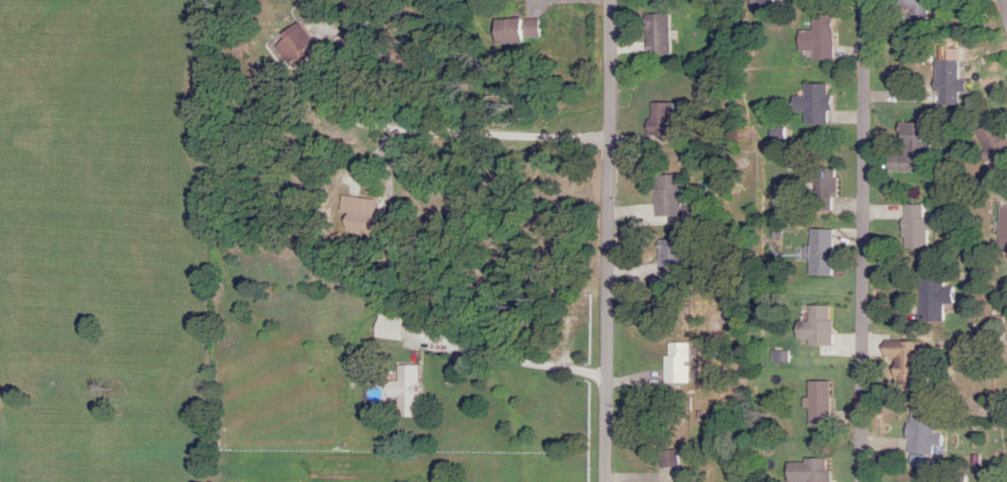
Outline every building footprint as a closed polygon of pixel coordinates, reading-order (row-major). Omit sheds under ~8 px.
[(903,13),(911,13),(911,22),(930,22),(930,12),(938,12),(938,0),(903,0),(903,13)] [(670,14),(645,14),(645,55),(670,55),(670,14)] [(815,60),(836,60),(836,17),(814,17),(814,32),(801,31),(801,52),(815,52),(815,60)] [(545,41),(544,18),(498,20),(499,43),(545,41)] [(302,55),(306,58),(322,41),(302,23),(278,49),(294,64),(302,55)] [(962,79),(955,79),(955,61),(931,60),(931,104),(957,105),(957,95),(962,95),(962,79)] [(824,124),(825,84),(801,84),(801,97),(790,97),(790,112),(801,112),(801,124),(824,124)] [(675,104),(652,103),(651,136),(693,136),(693,114),(675,114),(675,104)] [(974,127),(983,157),(1004,151),(996,121),(974,127)] [(927,123),(897,123),(897,156),(884,156),(884,171),(927,171),(927,123)] [(810,169),(810,210),(834,210),(834,169),(810,169)] [(653,217),(683,217),(683,184),(678,184),(678,176),(653,176),(653,217)] [(380,198),(348,195),(346,213),(378,216),(380,198)] [(925,231),(932,231),(932,219),(920,218),(920,205),(899,205),(899,249),(924,249),(925,231)] [(1006,253),(1006,207),(996,207),(996,253),(1006,253)] [(370,227),(382,231),(384,225),(372,220),(370,227)] [(830,276),(830,230),(807,230),(807,276),(830,276)] [(683,240),(656,240),(656,280),(683,280),(683,240)] [(940,305),(951,305),(951,287),(940,287),(940,275),(916,275),(916,322),(940,322),(940,305)] [(805,346),(829,346),(829,307),(805,307),(805,322),(793,321),(793,338),(805,338),(805,346)] [(406,316),(377,316),(377,339),(405,340),(406,316)] [(686,383),(686,344),(661,344),(661,383),(686,383)] [(423,365),(401,365),(401,382),(390,382),(390,397),(400,397),(399,417),(423,418),(423,365)] [(826,425),(826,382),(805,382),(805,425),(826,425)] [(904,454),(932,455),(934,412),(906,411),(904,454)] [(657,452),(657,467),(674,467),(674,451),(657,452)] [(826,460),(783,460),(784,481),(827,481),(826,460)]
